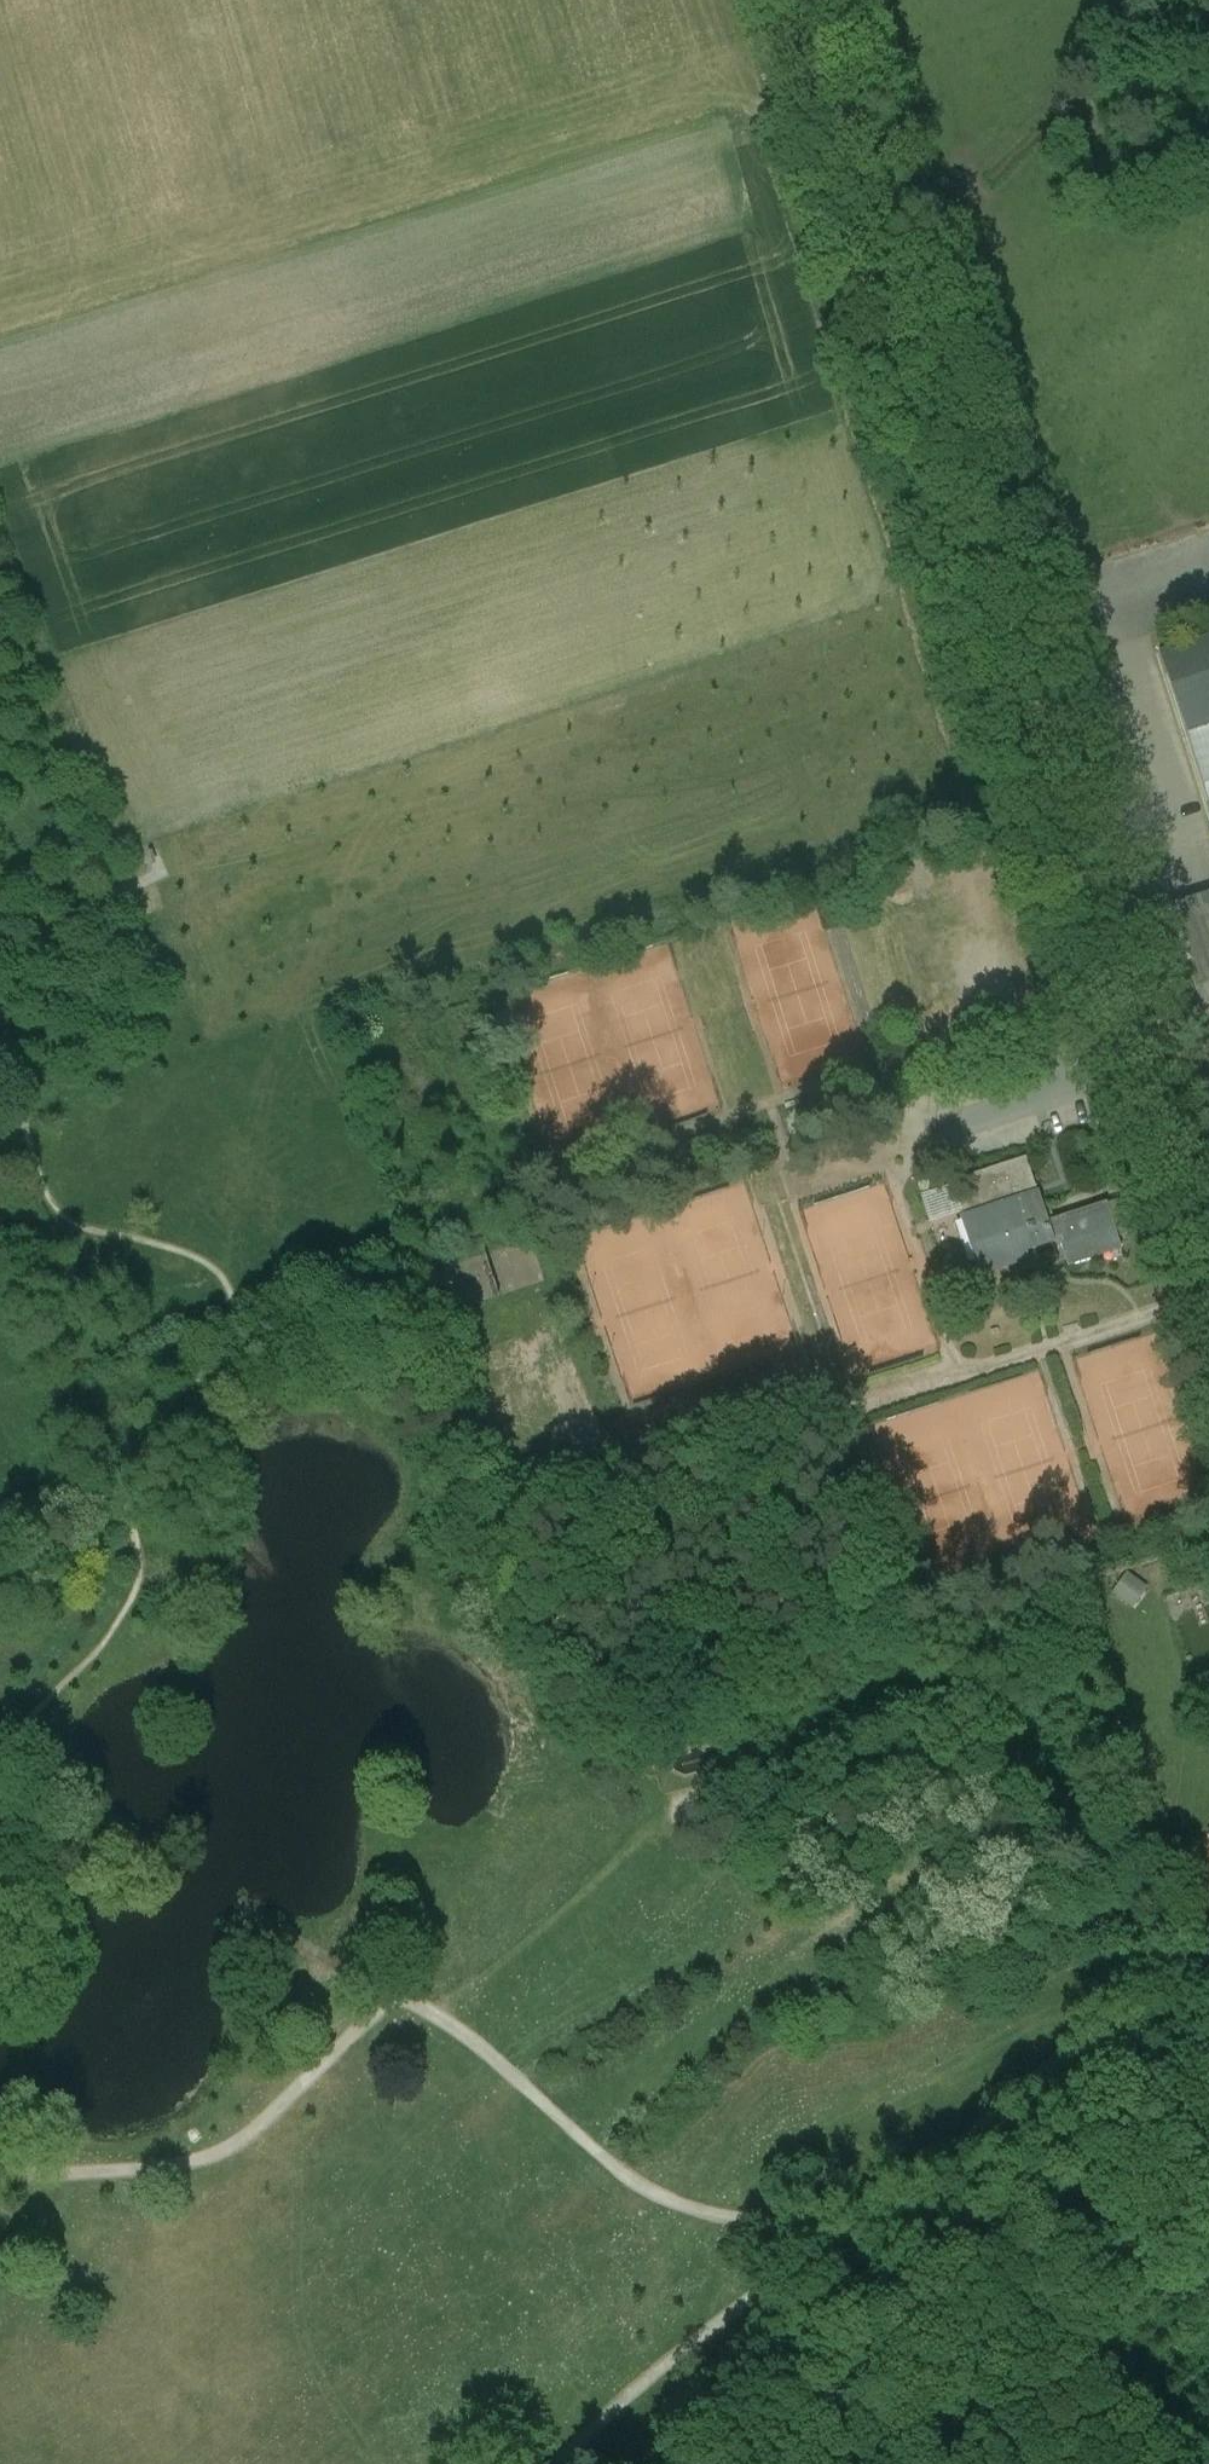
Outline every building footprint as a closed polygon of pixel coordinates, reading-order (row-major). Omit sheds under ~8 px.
[(1159,657),(1208,815),(1208,640),(1159,657)] [(1166,911),(1208,1047),(1208,897),(1166,911)] [(1026,1161),(953,1185),(963,1215),(962,1223),(1039,1198),(1026,1161)] [(1039,1198),(962,1223),(980,1278),(1026,1263),(1026,1265),(1029,1264),(1026,1253),(1060,1242),(1068,1268),(1123,1251),(1107,1205),(1048,1224),(1039,1198)]
